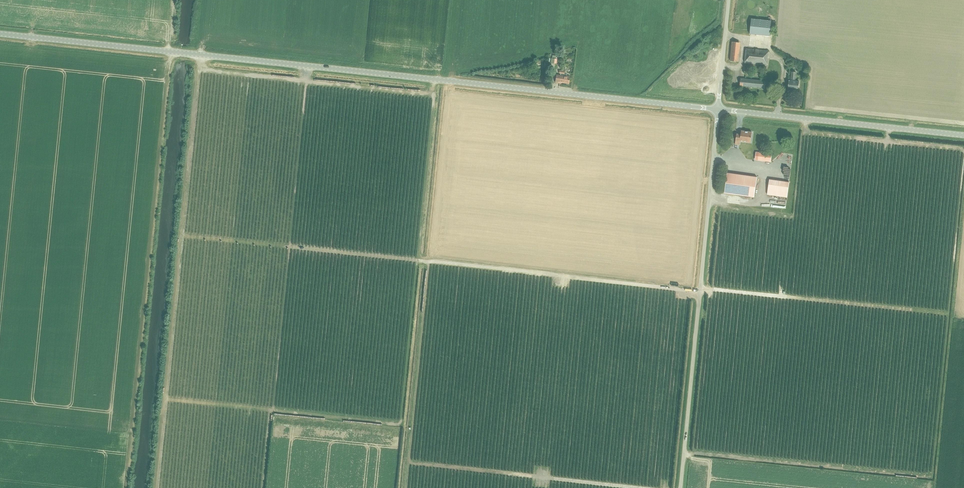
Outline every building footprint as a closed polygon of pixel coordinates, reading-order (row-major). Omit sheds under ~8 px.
[(772,21),(763,20),(751,19),(750,30),(750,34),(762,35),(770,36),(771,24),(772,21)] [(730,60),(737,61),(739,42),(732,41),(730,60)] [(766,65),(768,51),(746,49),(744,62),(766,65)] [(793,62),(791,65),(799,70),(801,68),(793,62)] [(788,81),(787,90),(797,91),(798,82),(794,82),(795,73),(791,72),(789,81),(788,81)] [(569,84),(570,77),(567,76),(567,74),(564,74),(561,73),(560,75),(556,75),(555,83),(559,83),(559,82),(569,84)] [(764,89),(764,81),(741,78),(740,86),(764,89)] [(737,134),(736,141),(751,143),(752,132),(741,131),(741,135),(737,134)] [(764,153),(763,162),(771,163),(772,154),(764,153)] [(727,173),(725,193),(754,197),(757,177),(727,173)] [(769,180),(767,195),(787,197),(789,182),(769,180)]
